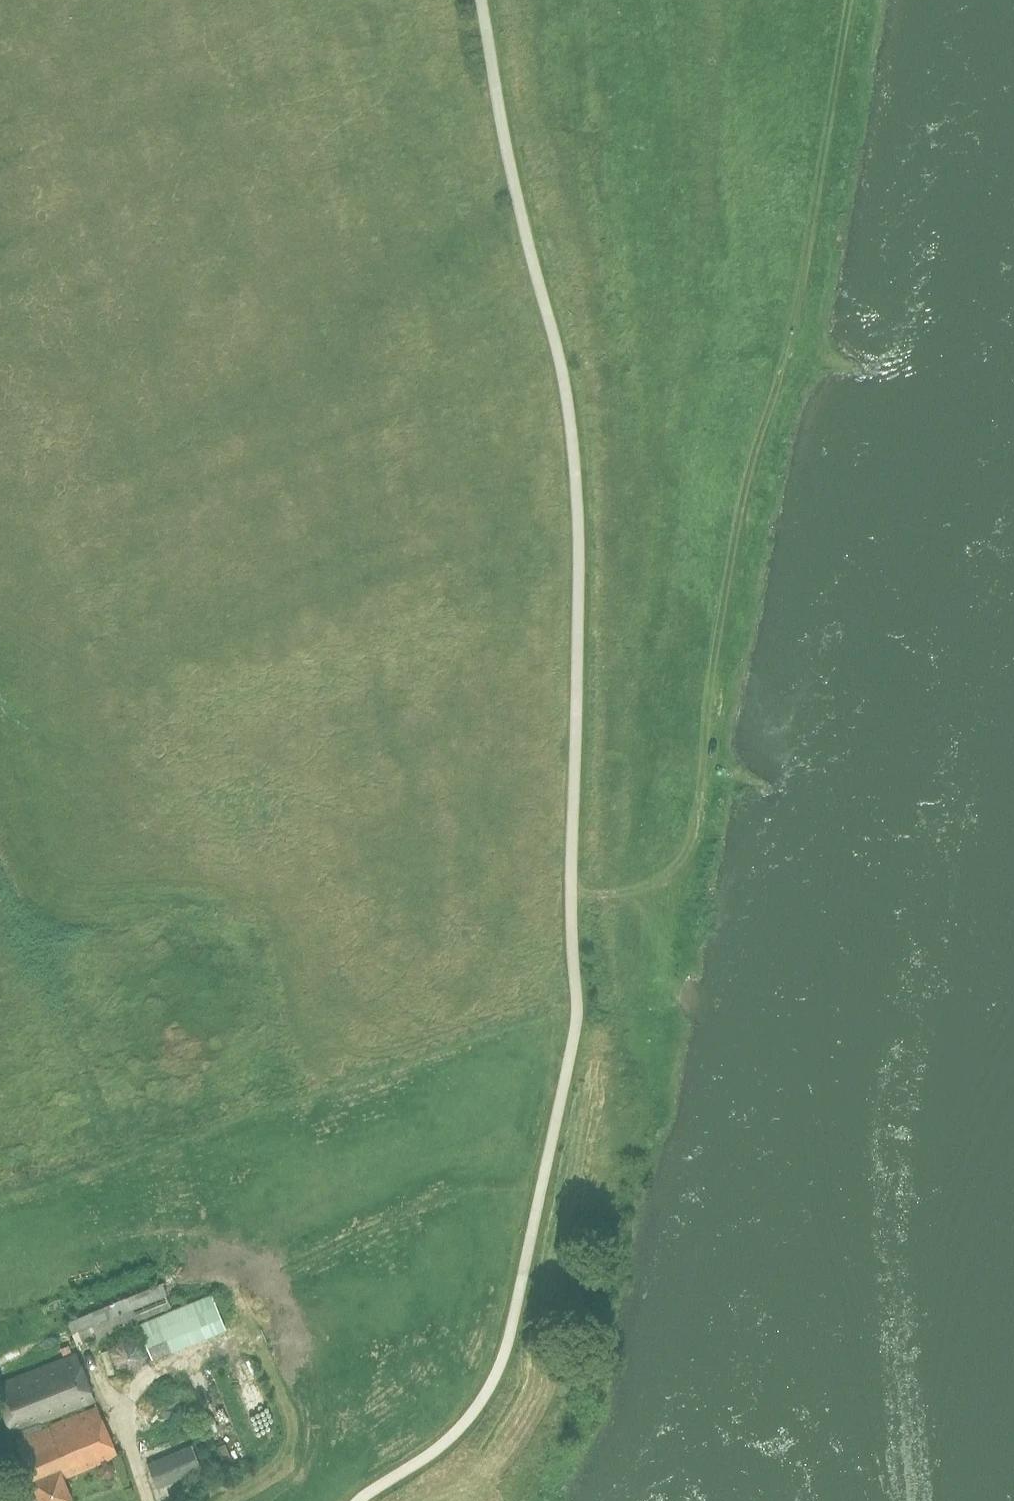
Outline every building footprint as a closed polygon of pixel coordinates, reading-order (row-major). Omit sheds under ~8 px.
[(161,1282),(68,1322),(78,1344),(171,1305),(161,1282)] [(212,1292),(138,1322),(152,1356),(226,1326),(212,1292)] [(96,1401),(78,1353),(0,1383),(0,1399),(13,1434),(19,1431),(41,1422),(96,1401)] [(260,1403),(247,1377),(237,1381),(250,1408),(260,1403)] [(150,1399),(159,1423),(177,1416),(169,1392),(150,1399)] [(16,1439),(42,1500),(66,1500),(72,1498),(64,1477),(118,1455),(98,1405),(16,1439)] [(213,1448),(229,1445),(227,1432),(211,1435),(213,1448)] [(8,1437),(0,1440),(0,1468),(17,1463),(8,1437)] [(192,1444),(147,1462),(158,1488),(202,1469),(192,1444)]
